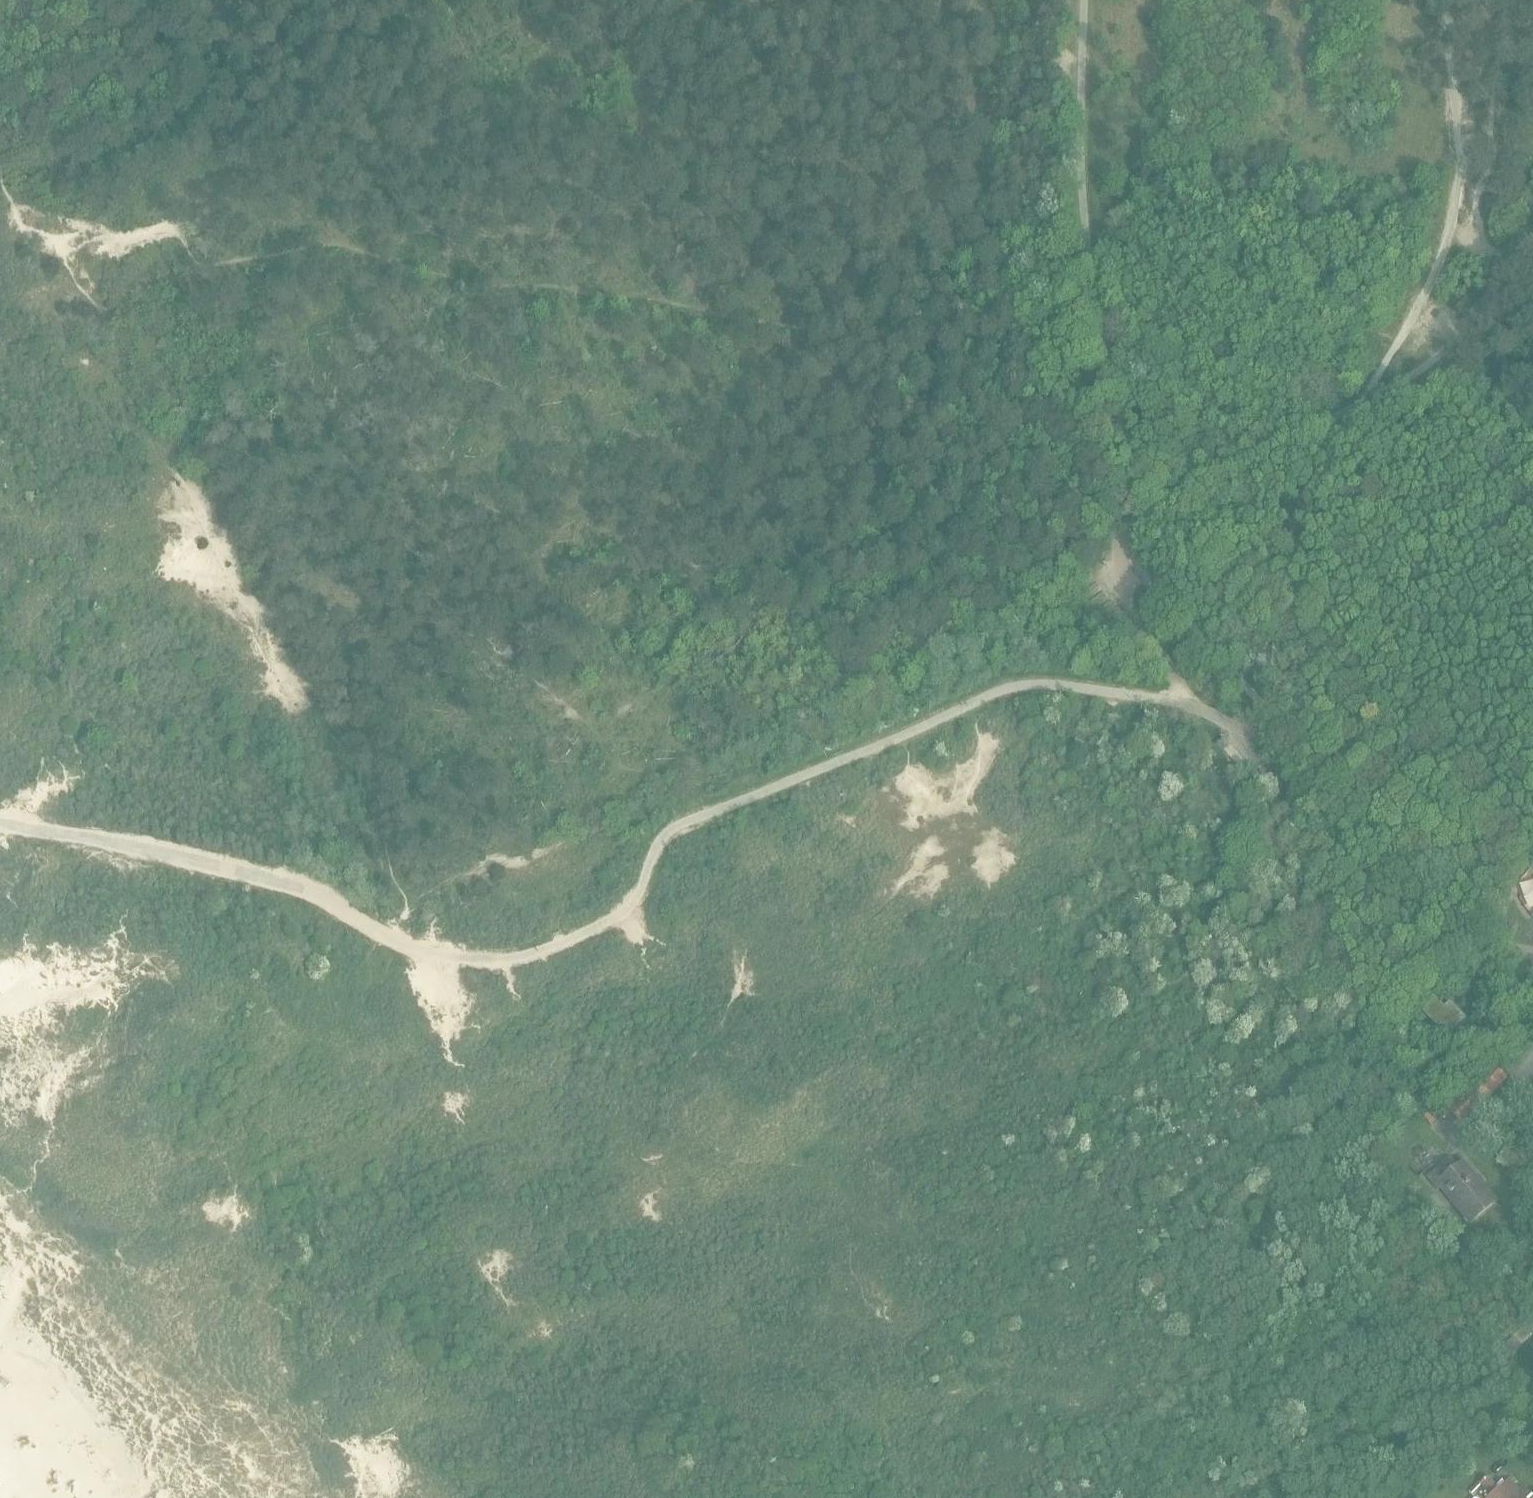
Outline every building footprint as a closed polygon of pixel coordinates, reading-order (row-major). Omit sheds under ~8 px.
[(1532,907),(1532,884),(1522,896),(1532,907)] [(1449,1002),(1444,1007),(1433,996),(1419,1010),(1437,1028),(1440,1024),(1449,1033),(1465,1018),(1449,1002)] [(1491,1063),(1471,1084),(1486,1099),(1506,1078),(1491,1063)] [(1465,1171),(1457,1178),(1447,1167),(1429,1182),(1442,1196),(1446,1193),(1475,1226),(1497,1207),(1465,1171)] [(1487,1476),(1479,1484),(1487,1493),(1495,1485),(1487,1476)] [(1487,1497),(1528,1497),(1530,1496),(1523,1488),(1520,1491),(1509,1479),(1487,1497)]
